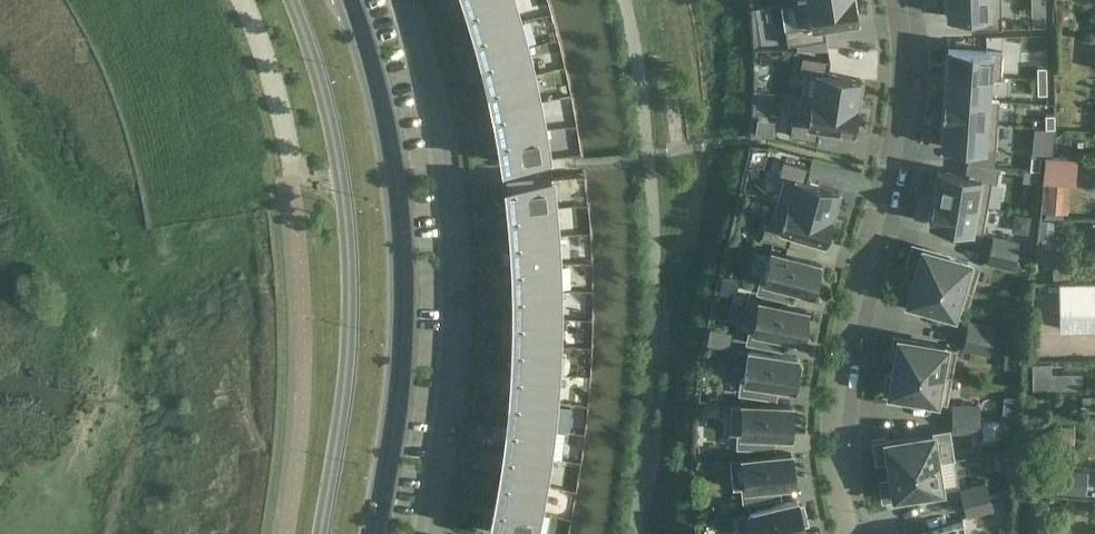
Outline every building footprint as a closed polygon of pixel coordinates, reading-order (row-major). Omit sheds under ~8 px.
[(513,0),(489,0),(468,6),(476,32),(519,20),(513,0)] [(798,2),(801,27),(786,29),(788,45),(826,39),(824,25),(857,20),(856,9),(855,0),(812,0),(798,2)] [(947,2),(946,2),(947,12),(948,16),(973,15),(974,29),(1002,28),(1001,0),(947,0),(947,2)] [(527,47),(519,20),(476,32),(483,57),(527,47)] [(533,74),(527,47),(483,57),(489,83),(533,74)] [(947,71),(947,73),(990,76),(990,77),(1000,78),(1000,76),(1002,51),(949,47),(948,50),(948,51),(947,61),(948,61),(947,71)] [(801,96),(857,105),(858,101),(860,89),(859,89),(861,79),(828,74),(830,60),(802,56),(800,71),(805,72),(801,96)] [(1037,80),(1047,80),(1046,67),(1037,67),(1037,80)] [(988,99),(990,77),(990,76),(947,73),(947,74),(946,85),(945,85),(945,94),(945,95),(945,97),(988,100),(988,99)] [(539,101),(533,74),(489,83),(495,109),(539,101)] [(1038,93),(1047,93),(1047,80),(1037,80),(1038,93)] [(857,105),(801,96),(798,121),(792,120),(790,135),(818,140),(820,126),(853,131),(855,121),(857,109),(856,109),(857,105)] [(943,121),(997,124),(999,100),(999,99),(988,99),(988,100),(945,97),(945,98),(945,99),(944,99),(944,109),(944,119),(943,121)] [(544,129),(539,101),(495,109),(500,136),(544,129)] [(1054,116),(1054,114),(1045,114),(1045,128),(1055,128),(1054,116)] [(997,126),(997,124),(943,121),(943,122),(943,133),(942,133),(941,142),(942,142),(942,143),(942,146),(995,149),(997,126)] [(549,157),(544,129),(500,136),(504,163),(531,160),(544,158),(549,157)] [(1040,158),(1031,157),(1030,170),(1039,171),(1040,158)] [(778,200),(832,215),(833,212),(837,200),(836,200),(839,190),(807,181),(811,167),(783,160),(779,175),(784,176),(778,200)] [(934,196),(987,206),(992,180),(955,173),(945,171),(939,170),(936,184),(934,193),(935,193),(934,196)] [(547,178),(533,179),(533,180),(507,183),(510,210),(554,207),(551,178),(547,178)] [(982,232),(987,206),(934,196),(933,200),(931,209),(932,209),(929,223),(936,224),(946,225),(982,232)] [(832,215),(778,200),(771,224),(766,222),(761,237),(788,245),(792,232),(824,241),(827,231),(828,231),(831,219),(832,215)] [(557,234),(554,207),(510,210),(512,237),(557,234)] [(558,262),(557,234),(512,237),(513,264),(558,262)] [(993,235),(990,249),(1016,255),(1019,242),(993,235)] [(920,256),(914,275),(972,291),(980,264),(968,260),(968,261),(922,248),(920,256)] [(1016,255),(990,249),(986,262),(1013,268),(1016,255)] [(788,285),(812,291),(819,263),(771,251),(764,278),(762,277),(758,291),(784,298),(788,285)] [(559,290),(558,262),(513,264),(514,290),(559,290)] [(909,294),(907,302),(952,314),(952,315),(964,318),(972,291),(914,275),(909,294)] [(1058,282),(1059,329),(1094,328),(1094,282),(1058,282)] [(559,318),(559,290),(514,290),(514,317),(559,318)] [(777,334),(801,339),(807,310),(760,301),(760,300),(748,298),(742,327),(750,329),(747,342),(774,347),(777,334)] [(559,318),(514,317),(513,344),(558,346),(559,318)] [(969,321),(966,334),(992,341),(995,327),(969,321)] [(992,341),(966,334),(962,348),(989,354),(992,341)] [(896,346),(893,365),(952,375),(957,347),(944,345),(944,346),(898,338),(897,346),(896,346)] [(558,346),(513,344),(512,370),(557,374),(558,346)] [(769,383),(793,386),(794,381),(798,382),(801,364),(797,363),(797,358),(748,351),(744,378),(742,378),(740,392),(767,396),(769,383)] [(1050,364),(1031,364),(1031,389),(1067,389),(1066,374),(1050,374),(1050,364)] [(890,385),(889,393),(935,401),(947,403),(952,375),(893,365),(890,385)] [(557,374),(512,370),(510,397),(555,401),(557,374)] [(555,401),(510,397),(507,423),(552,429),(555,401)] [(731,403),(730,433),(738,433),(738,446),(765,447),(766,434),(790,434),(791,405),(743,404),(743,403),(731,403)] [(952,404),(952,418),(979,418),(979,404),(952,404)] [(979,418),(952,418),(952,431),(979,431),(979,418)] [(552,429),(507,423),(504,450),(549,457),(552,429)] [(886,450),(889,469),(937,462),(933,434),(885,441),(887,450),(886,450)] [(549,457),(504,450),(500,476),(544,484),(549,457)] [(770,484),(794,482),(791,453),(742,458),(745,486),(742,486),(744,501),(771,498),(770,484)] [(892,488),(894,496),(941,489),(937,462),(889,469),(892,488)] [(1032,490),(1084,495),(1086,473),(1034,468),(1032,490)] [(544,484),(500,476),(495,502),(539,512),(544,484)] [(989,495),(986,482),(959,489),(963,502),(989,495)] [(993,508),(989,495),(963,502),(967,516),(993,508)] [(749,512),(755,533),(782,533),(804,529),(803,524),(807,523),(803,505),(799,506),(797,501),(749,512)] [(495,502),(490,530),(508,533),(535,533),(539,512),(495,502)] [(964,521),(951,525),(952,525),(922,533),(967,533),(964,521)]
